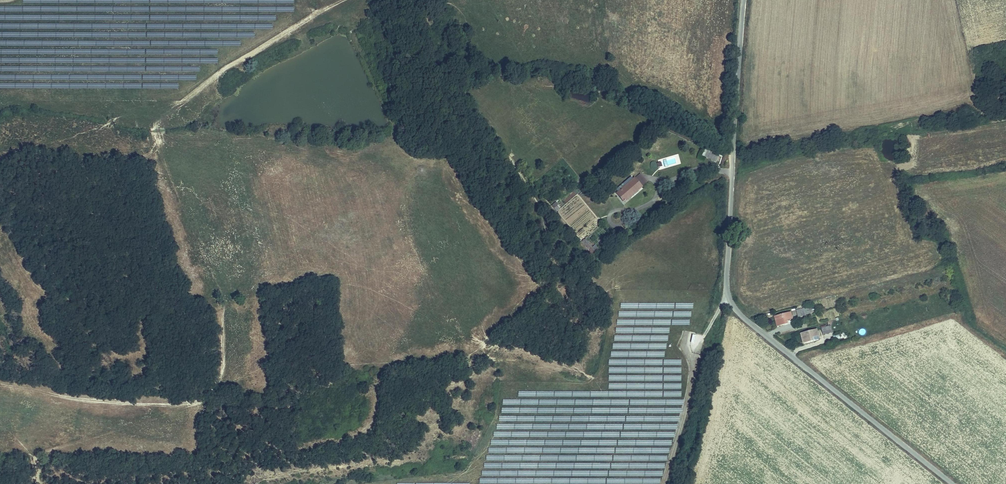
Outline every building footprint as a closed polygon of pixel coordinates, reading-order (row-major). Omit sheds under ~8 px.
[(716,161),(719,154),(704,148),(702,156),(716,161)] [(643,184),(634,175),(616,193),(625,202),(643,184)] [(562,204),(558,200),(552,206),(556,210),(562,204)] [(594,254),(600,251),(590,236),(584,240),(594,254)] [(797,310),(799,319),(810,316),(808,307),(797,310)] [(793,319),(791,312),(775,317),(778,327),(788,324),(787,320),(793,319)] [(830,326),(821,328),(824,336),(832,333),(830,326)] [(819,335),(817,328),(802,332),(804,343),(814,340),(813,336),(819,335)] [(690,332),(687,341),(693,343),(696,333),(690,332)]
